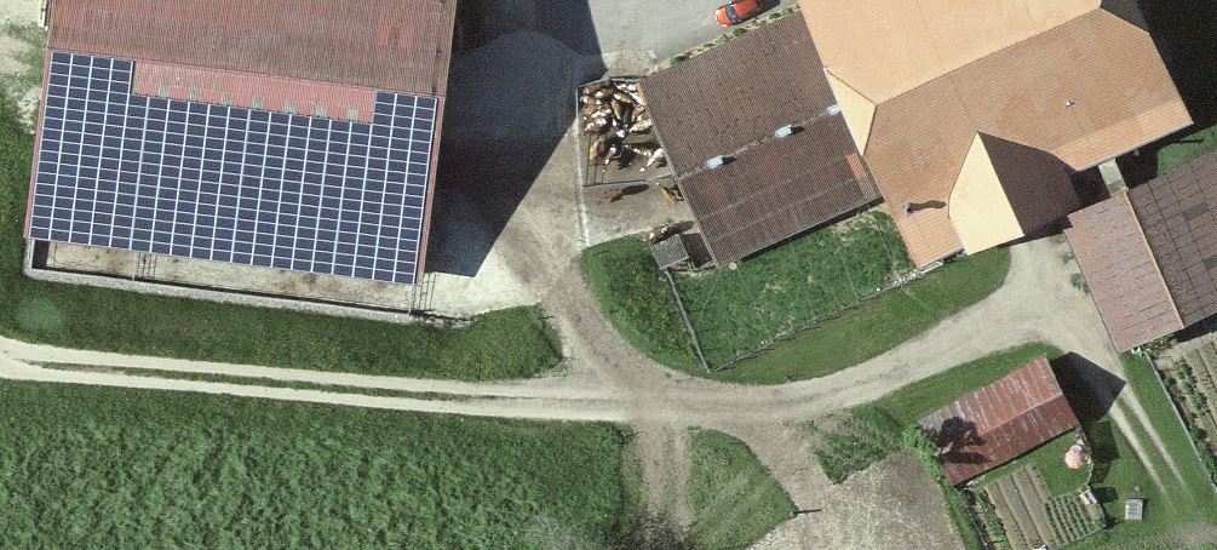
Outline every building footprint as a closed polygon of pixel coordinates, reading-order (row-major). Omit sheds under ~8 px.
[(413,274),(446,0),(60,0),(33,229),(413,274)] [(824,2),(902,178),(935,253),(1066,196),(1053,167),(1094,149),(1105,144),(1168,117),(1116,0),(823,0),(824,2)] [(722,258),(902,178),(824,2),(644,80),(722,258)] [(1216,297),(1216,153),(1127,192),(1105,144),(1094,149),(1115,197),(1068,217),(1121,339),(1216,297)]
